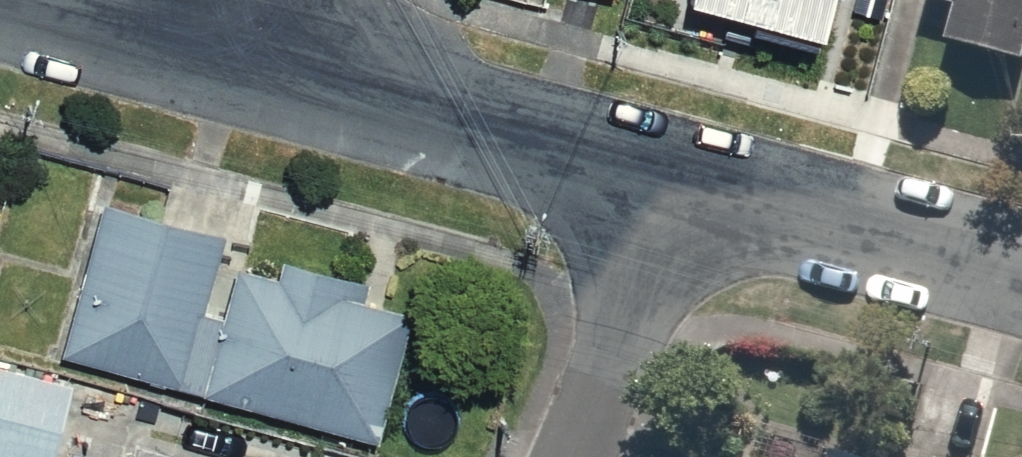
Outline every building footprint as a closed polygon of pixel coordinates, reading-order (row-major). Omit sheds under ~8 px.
[(941,9),(930,45),(999,65),(1017,0),(908,0),(941,9)] [(196,297),(217,221),(100,189),(56,348),(199,388),(222,305),(196,297)] [(240,241),(222,305),(199,388),(370,435),(385,378),(359,371),(384,281),(240,241)] [(0,366),(0,456),(45,456),(63,381),(0,366)] [(974,437),(969,455),(969,456),(1021,456),(1021,449),(974,437)] [(969,455),(922,443),(919,456),(969,456),(969,455)]
